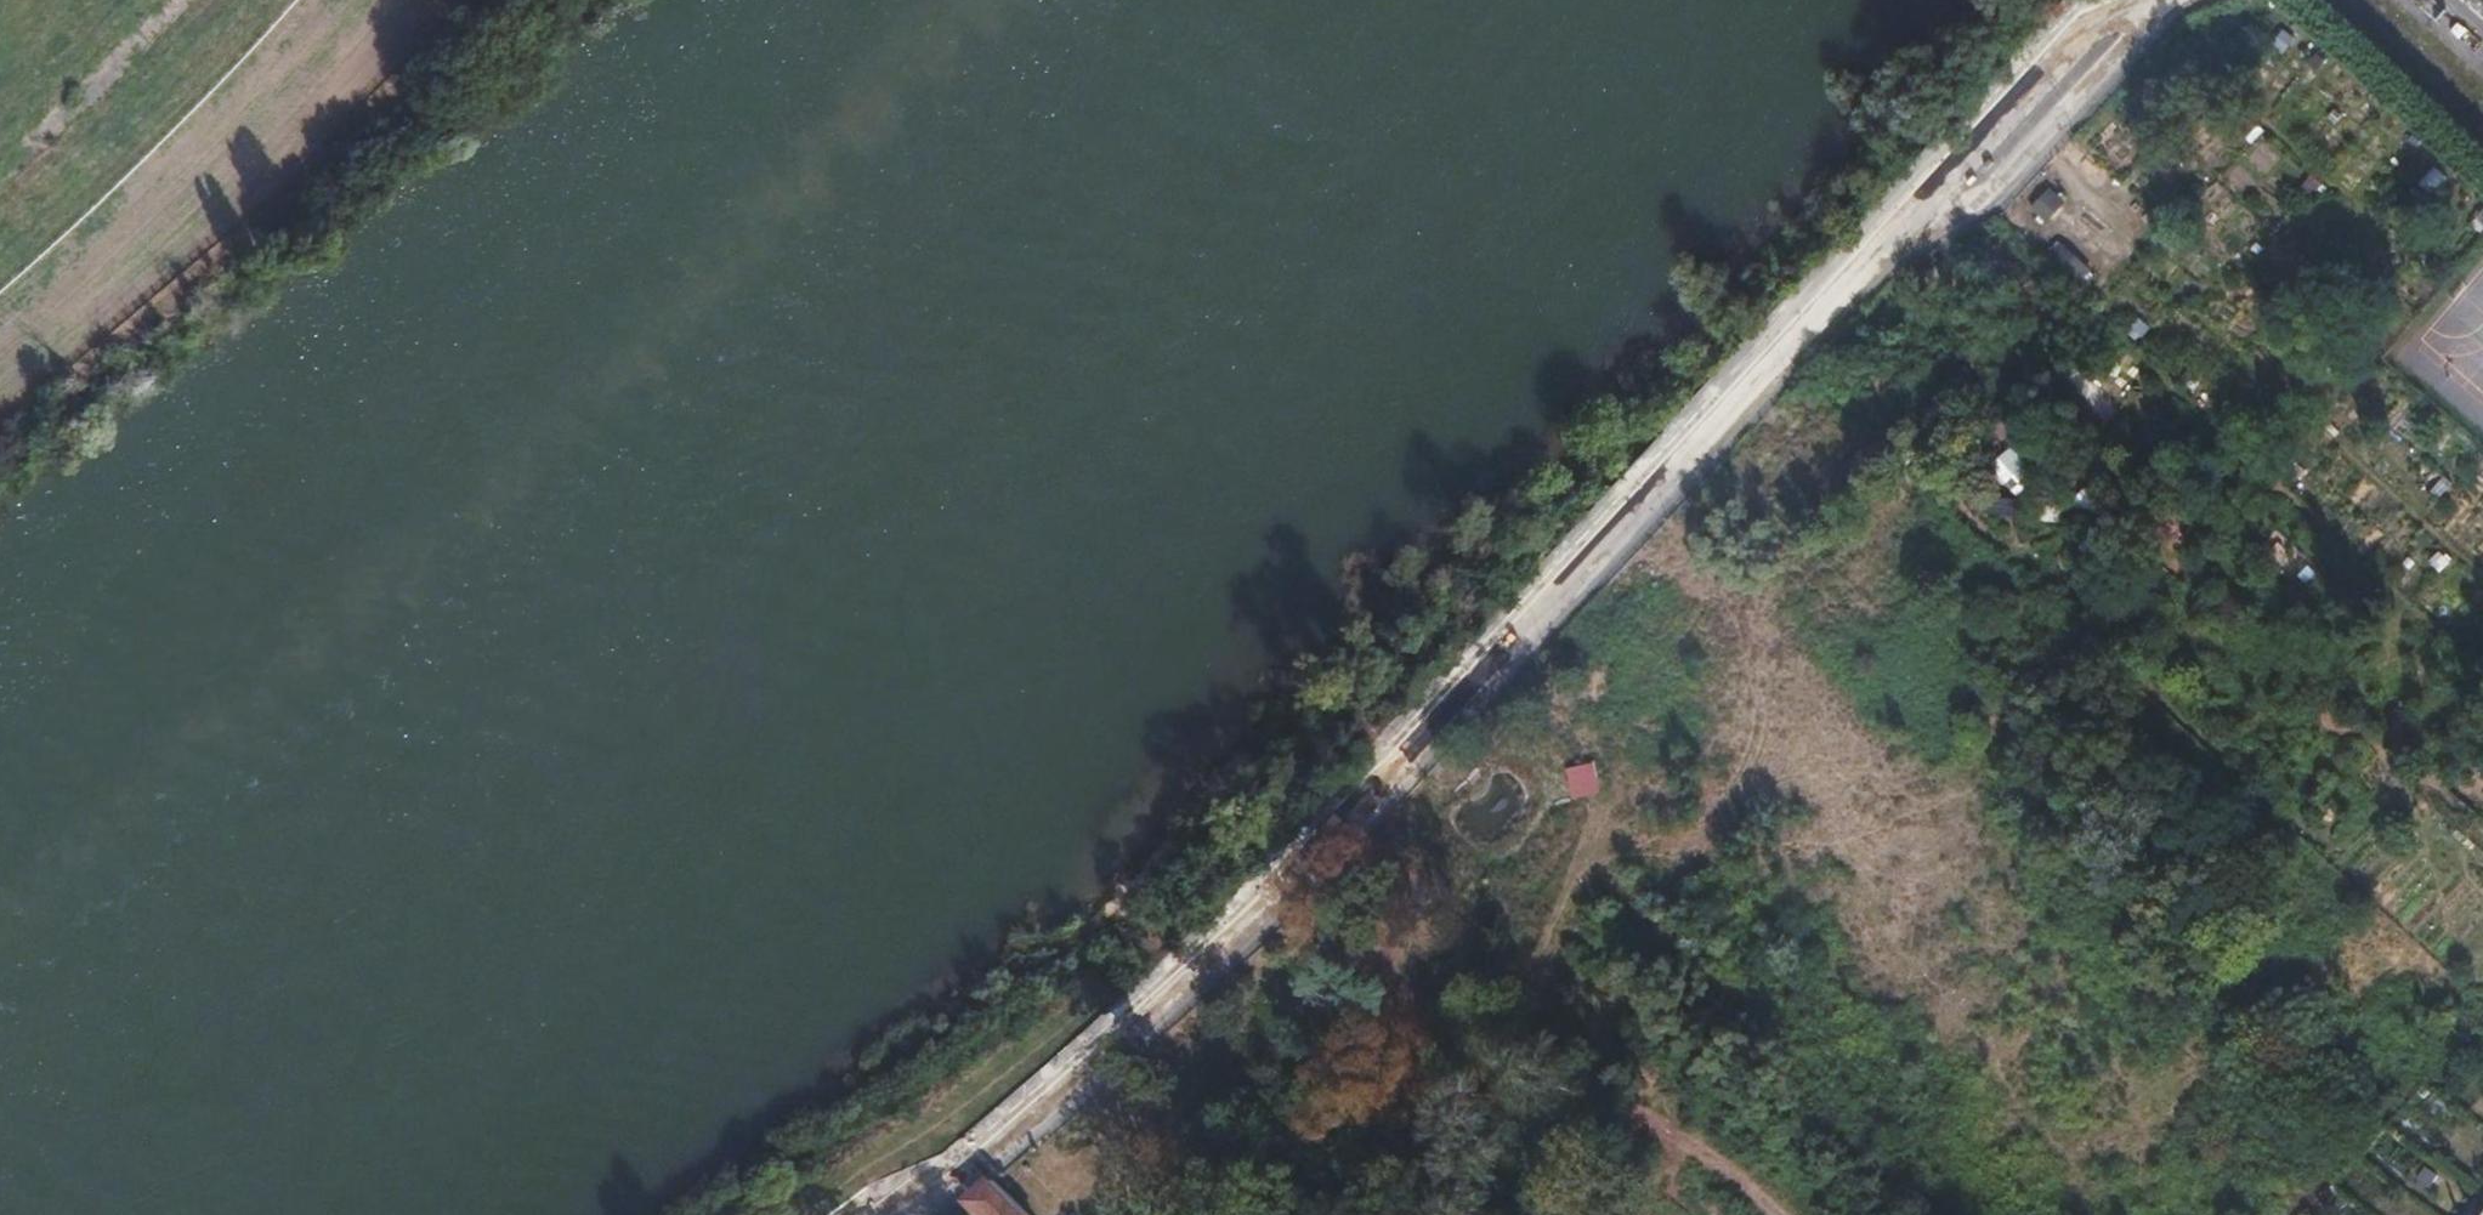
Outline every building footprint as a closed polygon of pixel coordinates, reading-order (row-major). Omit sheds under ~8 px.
[(2284,27),(2271,44),(2284,53),(2296,37),(2284,27)] [(2256,123),(2238,142),(2248,150),(2265,131),(2256,123)] [(2426,141),(2412,128),(2402,138),(2416,152),(2426,141)] [(2315,172),(2302,187),(2313,197),(2326,182),(2315,172)] [(2046,221),(2067,201),(2053,186),(2032,207),(2046,221)] [(2467,219),(2482,233),(2482,232),(2482,201),(2467,219)] [(2087,207),(2074,219),(2100,245),(2113,233),(2087,207)] [(2249,219),(2237,210),(2229,220),(2241,229),(2249,219)] [(2260,230),(2248,221),(2241,231),(2252,240),(2260,230)] [(2065,241),(2053,253),(2079,279),(2091,267),(2065,241)] [(2140,315),(2127,330),(2138,340),(2152,325),(2140,315)] [(2188,364),(2177,377),(2191,389),(2202,377),(2188,364)] [(2342,431),(2330,419),(2320,430),(2332,442),(2342,431)] [(2307,478),(2294,466),(2284,477),(2297,489),(2307,478)] [(2443,472),(2428,488),(2438,498),(2453,482),(2443,472)] [(2444,548),(2432,561),(2443,571),(2455,558),(2444,548)] [(994,1181),(972,1199),(988,1214),(1027,1214),(994,1181)]
